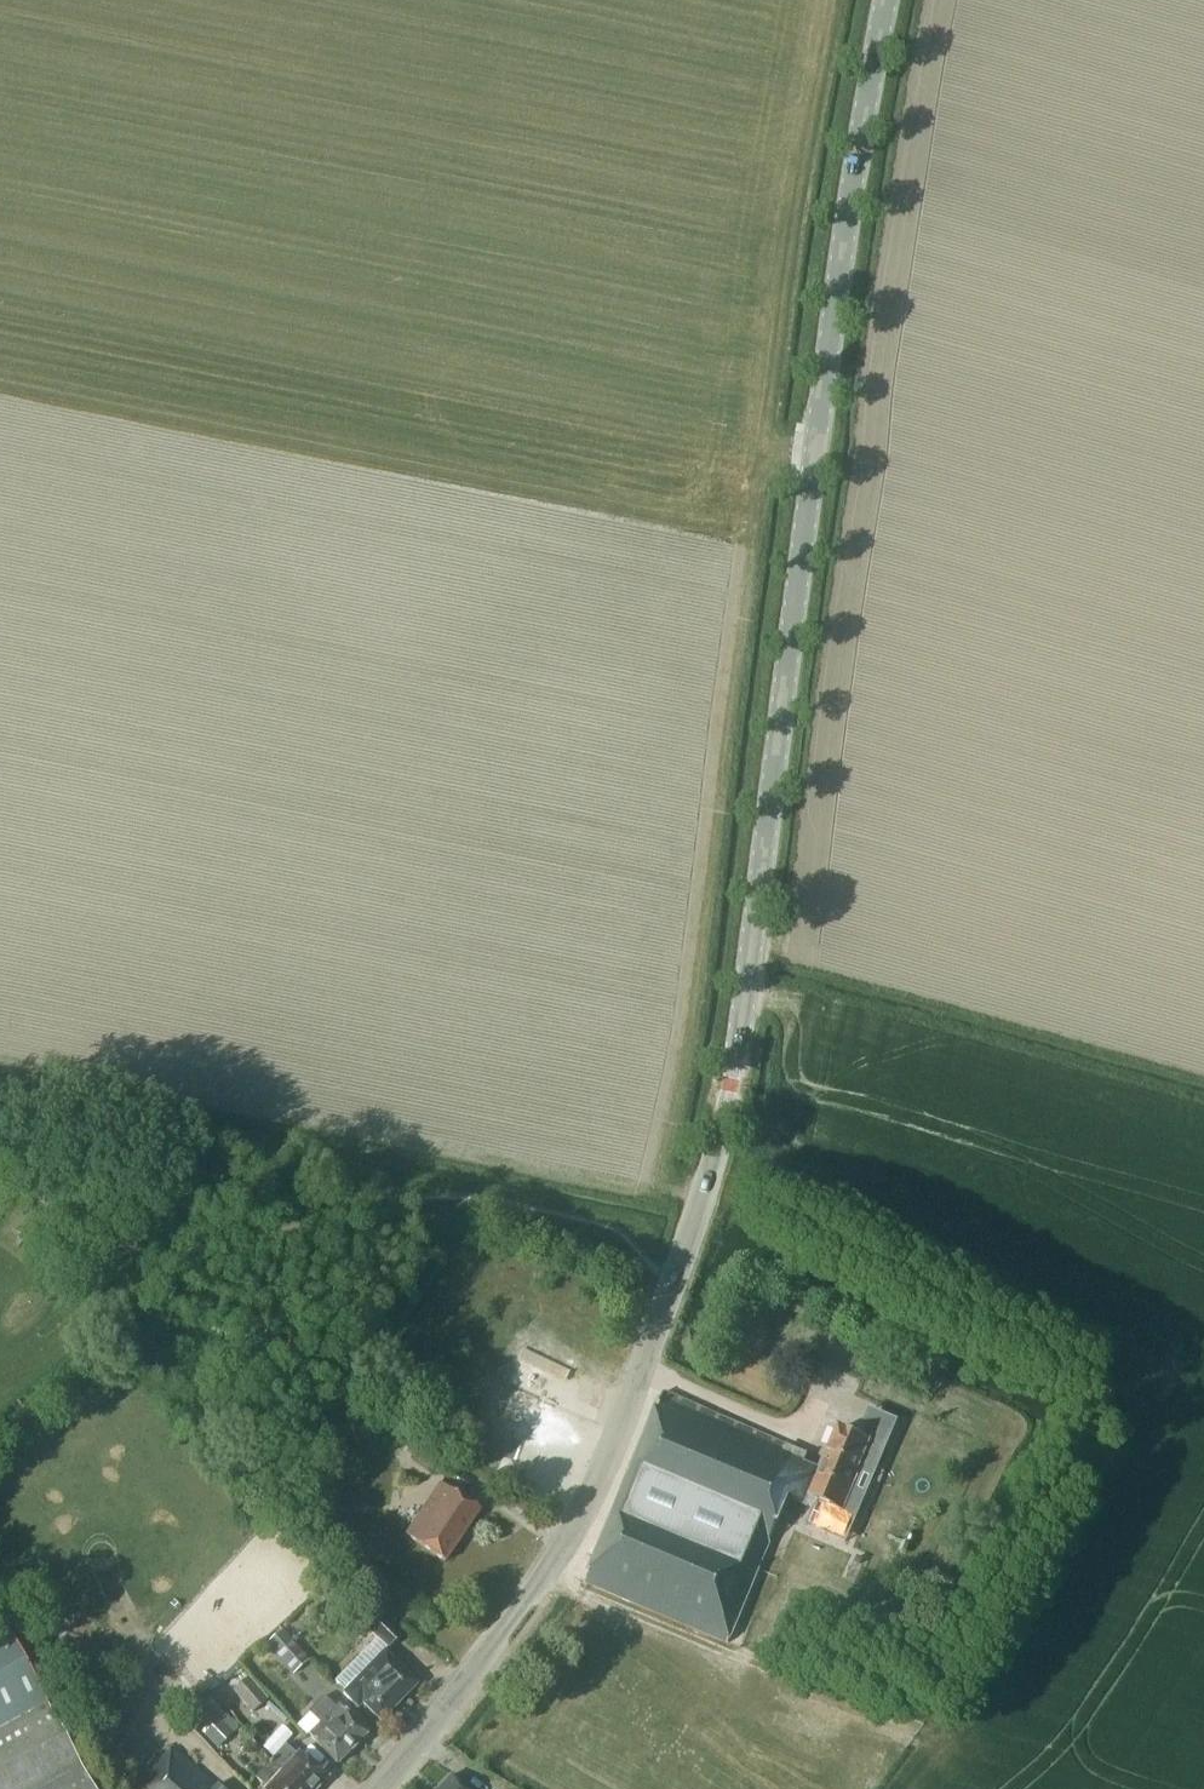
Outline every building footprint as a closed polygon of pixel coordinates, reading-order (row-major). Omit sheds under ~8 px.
[(857,1471),(870,1441),(840,1428),(830,1452),(823,1460),(822,1468),(820,1473),(803,1466),(808,1454),(663,1392),(585,1582),(728,1641),(789,1497),(808,1506),(815,1508),(818,1501),(842,1511),(853,1487),(857,1489),(864,1473),(857,1471)] [(404,1450),(412,1456),(444,1480),(457,1463),(417,1433),(404,1450)] [(445,1560),(479,1509),(440,1483),(407,1533),(445,1560)] [(363,1624),(377,1638),(387,1649),(402,1636),(377,1611),(363,1624)] [(51,1712),(3,1623),(3,1622),(0,1623),(0,1788),(93,1788),(51,1712)] [(283,1629),(266,1643),(293,1675),(309,1661),(283,1629)] [(384,1651),(387,1649),(377,1638),(359,1655),(335,1681),(345,1690),(343,1692),(357,1707),(362,1702),(380,1720),(417,1684),(384,1651)] [(248,1677),(232,1690),(251,1713),(267,1700),(248,1677)] [(308,1712),(320,1723),(309,1734),(337,1764),(367,1734),(338,1704),(336,1706),(324,1695),(308,1712)] [(184,1714),(217,1750),(239,1729),(209,1697),(201,1704),(198,1701),(184,1714)] [(302,1788),(317,1788),(328,1777),(299,1751),(297,1754),(285,1744),(270,1760),(302,1788)] [(172,1748),(140,1784),(138,1782),(132,1788),(223,1788),(217,1784),(215,1786),(172,1748)] [(270,1760),(255,1777),(266,1787),(265,1788),(302,1788),(270,1760)] [(439,1788),(468,1788),(452,1775),(439,1788)]
